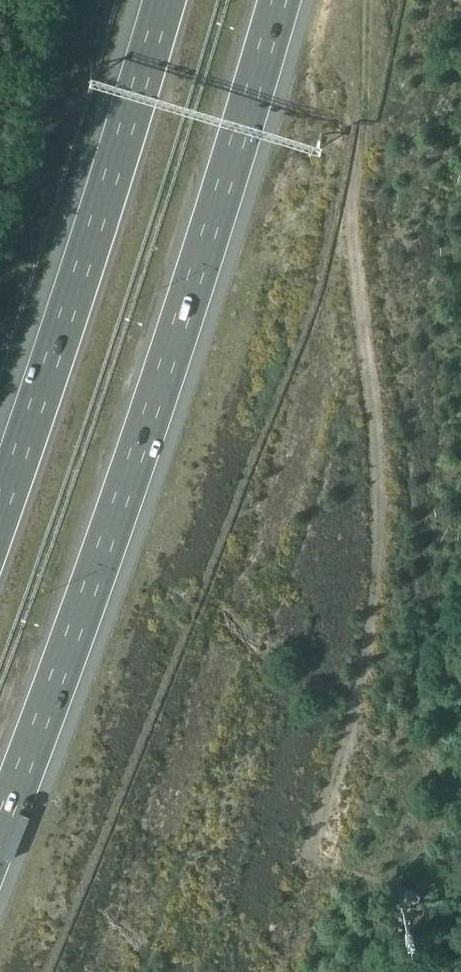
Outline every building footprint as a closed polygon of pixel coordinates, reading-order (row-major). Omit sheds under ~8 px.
[(422,891),(403,884),(399,896),(417,903),(422,891)] [(386,933),(383,942),(390,944),(393,936),(386,933)]
